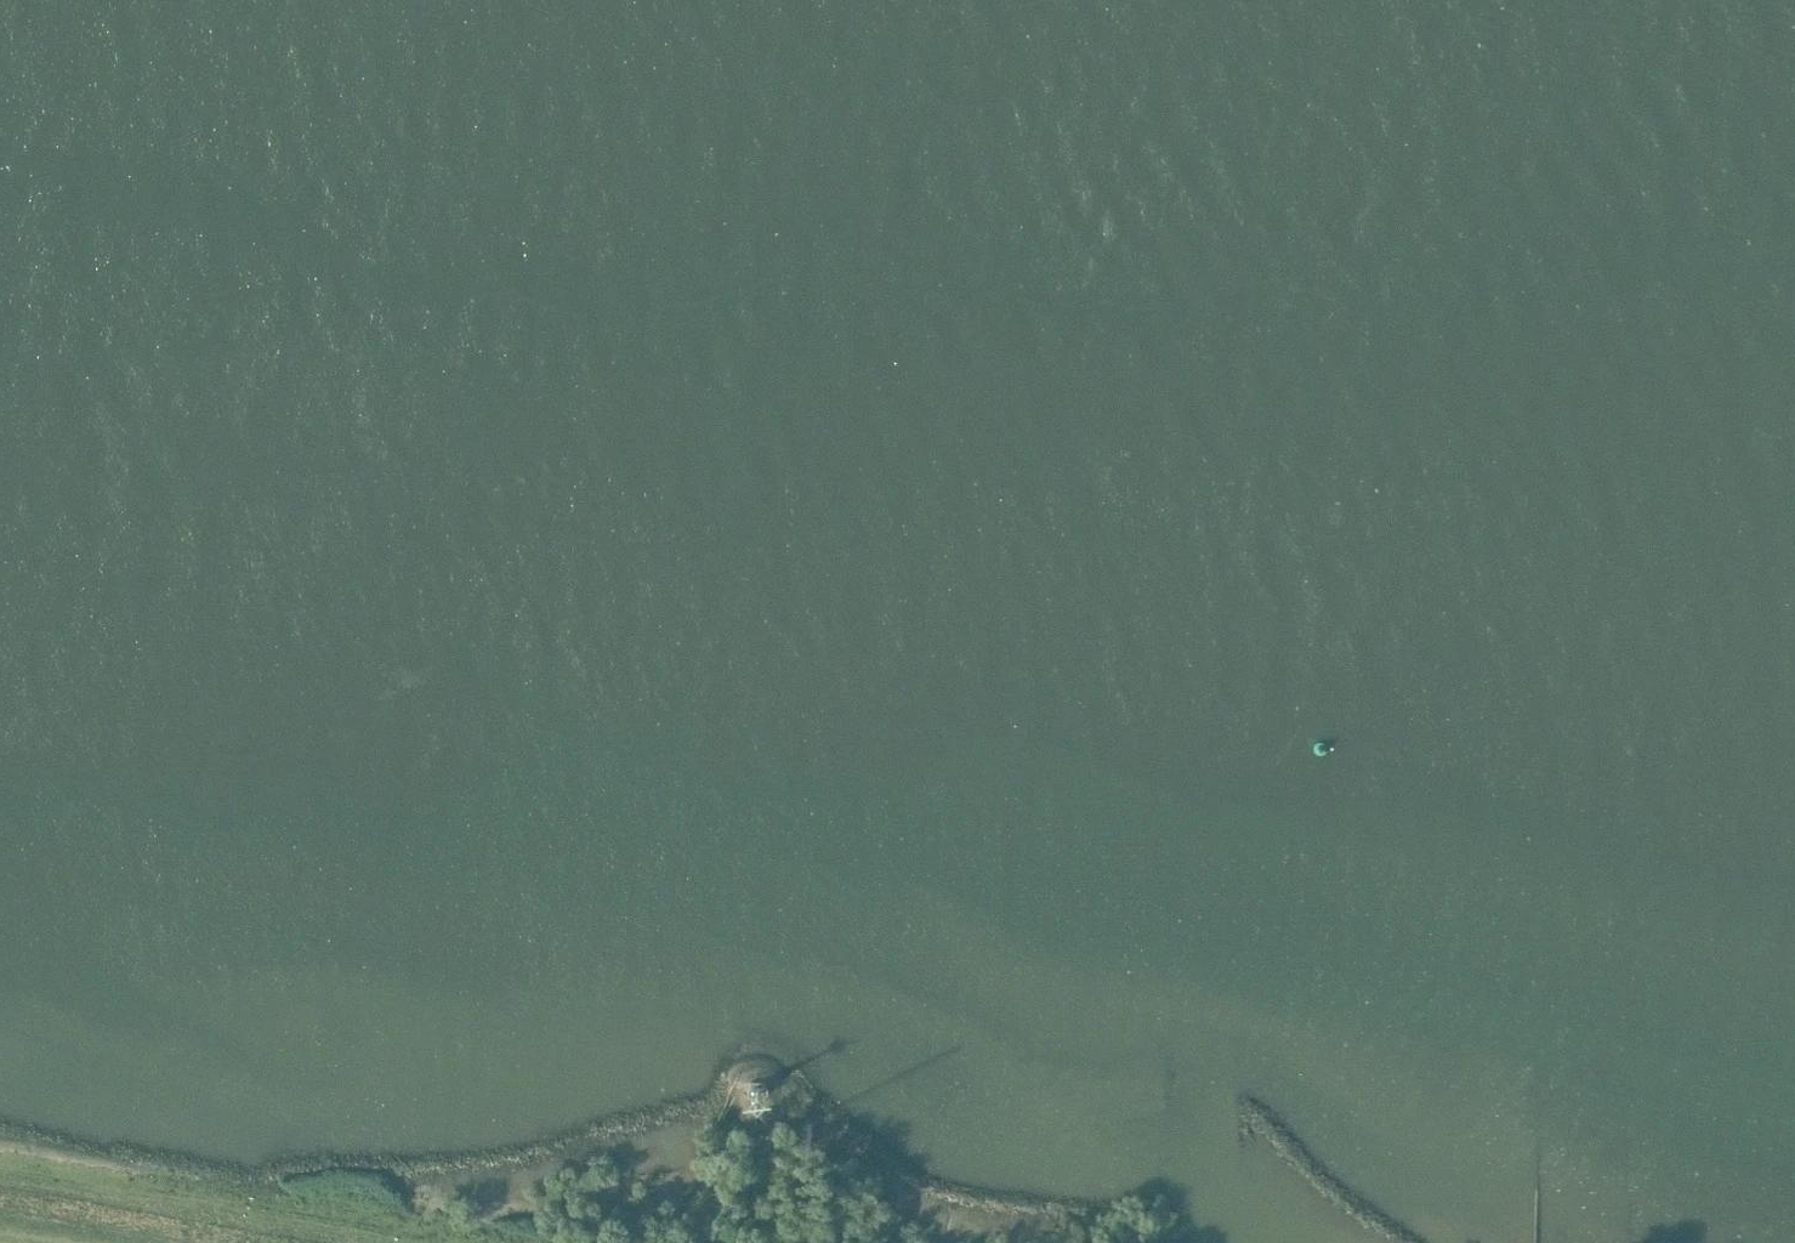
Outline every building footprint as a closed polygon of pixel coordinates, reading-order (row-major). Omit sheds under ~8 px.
[(749,1080),(748,1094),(766,1096),(767,1082),(749,1080)]
